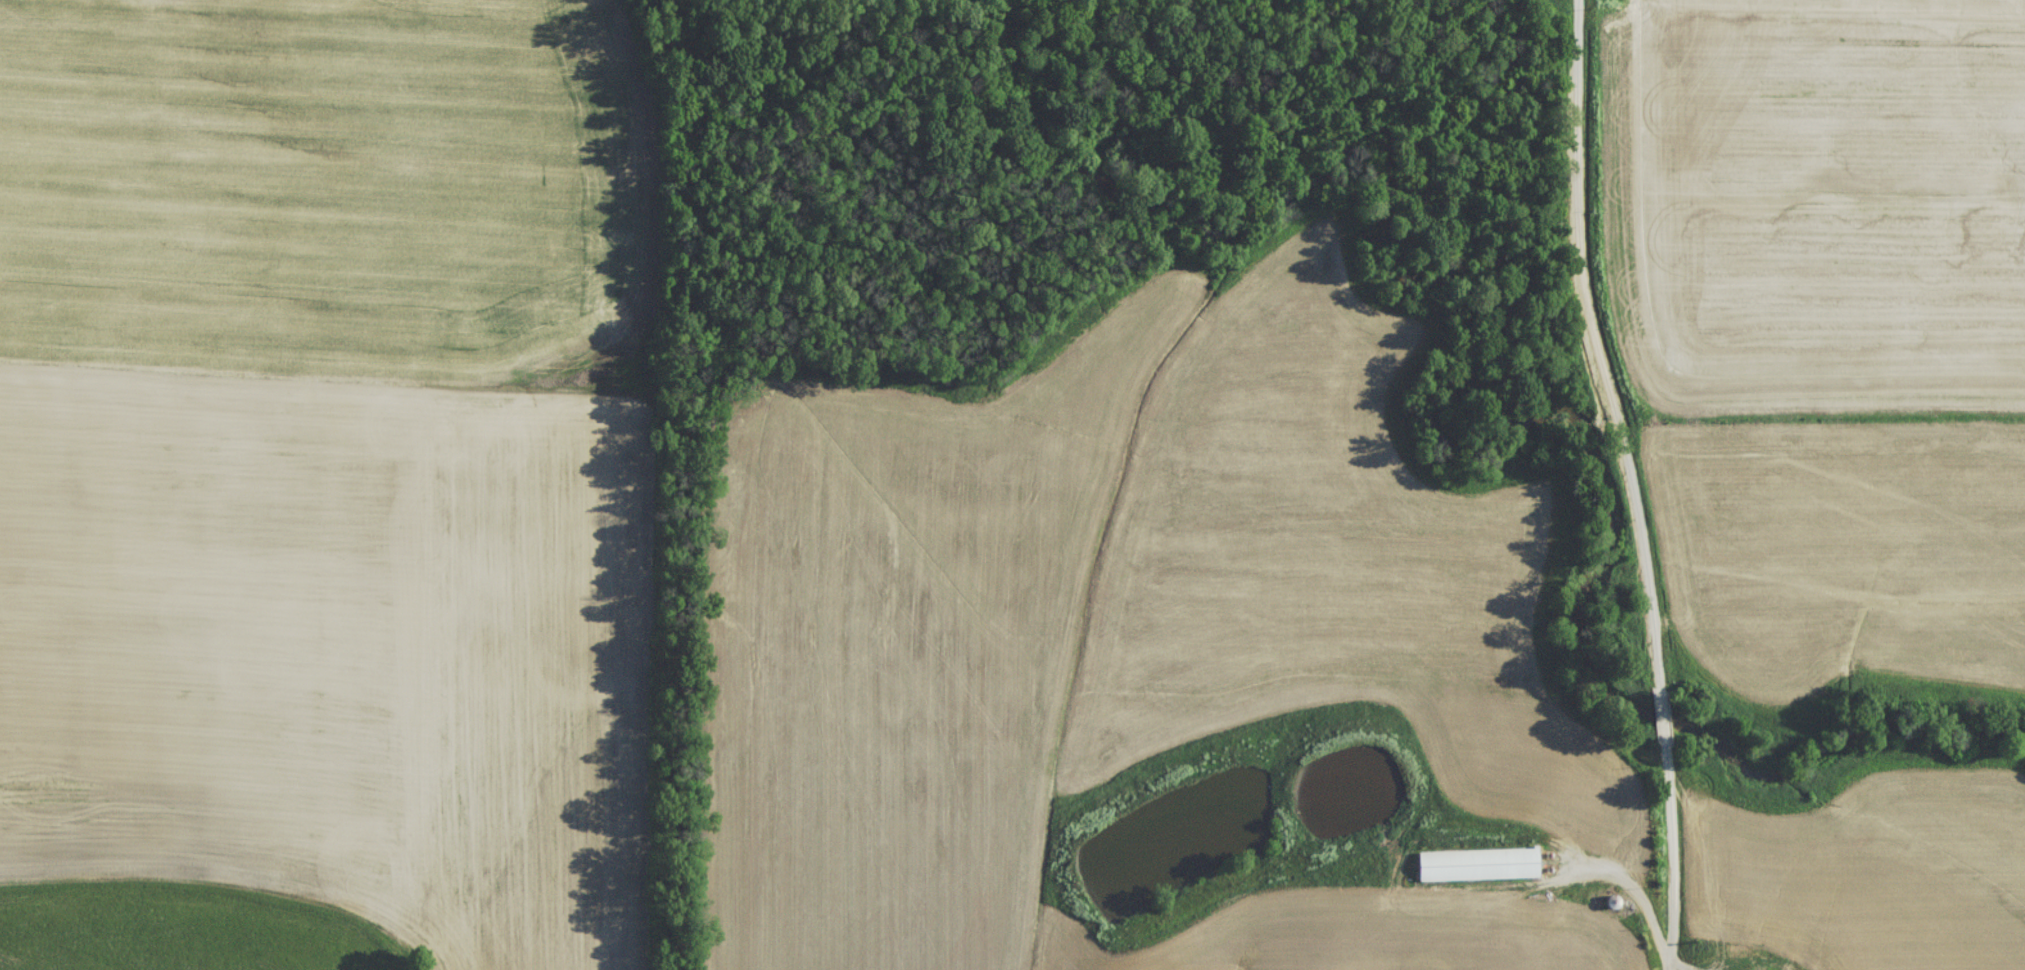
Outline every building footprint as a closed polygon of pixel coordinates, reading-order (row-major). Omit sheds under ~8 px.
[(1418,856),(1419,886),(1541,883),(1540,853),(1418,856)] [(1603,969),(1625,969),(1625,961),(1603,961),(1603,969)]
